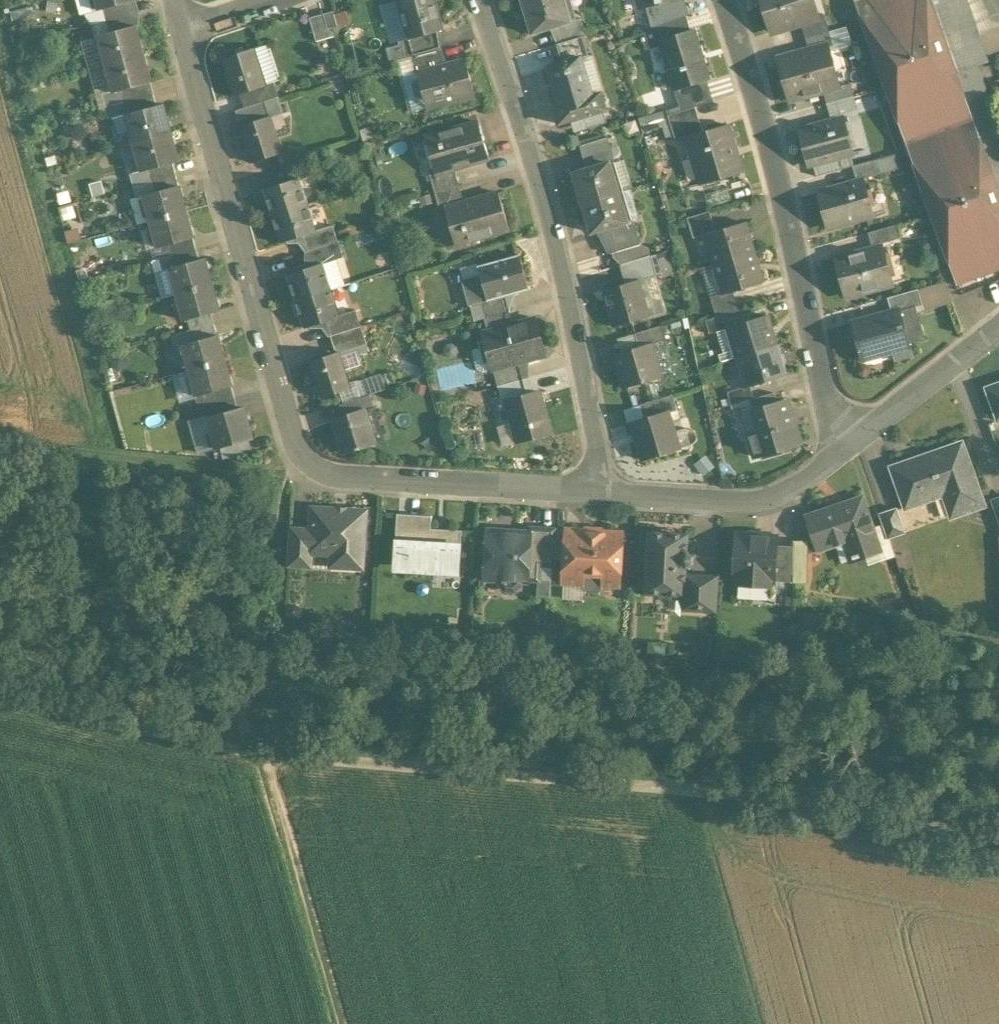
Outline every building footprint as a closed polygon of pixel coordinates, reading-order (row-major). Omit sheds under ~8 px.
[(84,15),(85,15),(100,11),(100,9),(97,0),(80,0),(84,15)] [(100,9),(100,11),(104,10),(129,3),(137,1),(137,0),(97,0),(100,9)] [(397,0),(397,2),(398,1),(409,40),(433,33),(445,30),(445,29),(444,29),(436,0),(398,0),(397,0)] [(524,6),(532,34),(557,27),(572,22),(566,0),(543,0),(530,4),(524,6)] [(646,7),(652,29),(656,28),(687,16),(690,15),(686,0),(670,0),(646,7)] [(772,32),(802,22),(819,17),(819,16),(814,0),(762,0),(772,32)] [(890,98),(978,66),(989,62),(980,37),(967,0),(855,0),(890,98)] [(980,37),(998,28),(998,11),(994,0),(967,0),(980,37)] [(129,3),(104,10),(107,21),(132,15),(129,3)] [(641,8),(634,10),(641,34),(652,29),(646,7),(641,8)] [(100,11),(85,15),(89,26),(107,21),(104,10),(100,11)] [(334,12),(324,14),(328,29),(332,28),(338,26),(334,12)] [(324,14),(310,18),(317,41),(330,38),(328,29),(324,14)] [(819,17),(802,22),(807,38),(831,32),(825,14),(819,16),(819,17)] [(132,15),(107,21),(111,33),(135,26),(132,15)] [(687,16),(656,28),(660,41),(691,31),(687,16)] [(572,22),(557,27),(562,43),(583,36),(587,35),(582,19),(572,22)] [(111,33),(99,36),(100,37),(108,64),(143,55),(136,27),(137,27),(136,26),(135,26),(111,33)] [(660,41),(675,90),(706,80),(710,79),(695,30),(691,31),(660,41)] [(831,32),(807,38),(811,50),(828,45),(829,48),(835,46),(831,32)] [(433,33),(409,40),(402,42),(406,59),(412,57),(438,50),(433,33)] [(562,43),(558,44),(564,63),(581,58),(589,56),(583,36),(562,43)] [(100,37),(80,43),(87,70),(108,64),(100,37)] [(395,62),(406,59),(402,42),(390,45),(395,62)] [(275,82),(275,83),(278,82),(266,45),(256,48),(267,85),(275,82)] [(811,50),(779,58),(791,101),(824,92),(839,88),(839,87),(829,48),(828,45),(811,50)] [(256,48),(235,55),(235,56),(222,60),(223,61),(234,95),(233,95),(234,96),(246,93),(268,86),(267,85),(256,48)] [(438,50),(412,57),(417,75),(419,75),(418,74),(443,67),(438,50)] [(143,55),(108,64),(115,91),(115,93),(151,83),(148,70),(143,55)] [(564,63),(549,68),(560,106),(593,96),(592,96),(581,58),(564,63)] [(443,67),(418,74),(419,75),(428,109),(475,96),(467,66),(466,61),(443,67)] [(108,64),(87,70),(94,96),(103,94),(115,91),(108,64)] [(978,66),(957,73),(998,190),(998,125),(978,66)] [(957,73),(890,98),(957,283),(956,283),(957,285),(998,270),(998,190),(957,73)] [(706,80),(675,90),(676,95),(681,94),(686,110),(696,107),(713,102),(706,80)] [(268,86),(246,93),(250,106),(265,101),(265,102),(279,97),(275,83),(275,82),(267,85),(268,86)] [(151,83),(115,93),(115,91),(103,94),(107,108),(126,102),(126,103),(127,102),(154,95),(151,83)] [(839,88),(824,92),(827,103),(854,96),(851,84),(839,87),(839,88)] [(593,96),(560,106),(555,107),(560,124),(582,118),(604,111),(606,111),(601,93),(592,96),(593,96)] [(681,94),(676,95),(682,111),(686,110),(681,94)] [(154,95),(127,102),(126,103),(129,114),(158,106),(154,95)] [(854,96),(827,103),(831,117),(858,110),(854,96)] [(250,106),(237,111),(242,126),(270,117),(265,102),(265,101),(250,106)] [(129,114),(127,114),(127,116),(128,116),(135,143),(171,133),(164,106),(164,104),(158,106),(129,114)] [(682,111),(668,116),(675,140),(688,137),(687,137),(703,132),(696,107),(686,110),(682,111)] [(604,111),(582,118),(586,130),(608,123),(604,111)] [(270,117),(242,126),(254,162),(278,155),(282,153),(270,117)] [(844,117),(800,130),(809,166),(814,164),(842,157),(854,153),(844,117)] [(479,122),(425,137),(436,174),(455,169),(490,159),(479,122)] [(703,132),(687,137),(688,137),(702,185),(740,173),(731,145),(734,144),(728,125),(703,132)] [(171,133),(135,143),(140,159),(143,170),(142,171),(143,172),(150,170),(173,164),(180,162),(179,161),(171,133)] [(608,137),(580,146),(587,170),(610,163),(611,164),(616,163),(608,137)] [(282,153),(278,155),(282,167),(309,158),(305,146),(282,153)] [(897,155),(853,167),(858,182),(864,180),(864,179),(901,169),(897,155)] [(842,157),(814,164),(817,177),(845,169),(842,157)] [(309,158),(282,167),(287,182),(300,178),(301,179),(315,175),(309,158)] [(587,170),(575,174),(584,203),(619,193),(611,164),(610,163),(587,170)] [(173,164),(150,170),(153,181),(176,175),(173,164)] [(455,169),(436,174),(430,175),(435,192),(460,185),(455,169)] [(142,171),(131,174),(134,187),(153,181),(150,170),(143,172),(142,171)] [(176,175),(153,181),(157,193),(180,187),(176,175)] [(287,182),(264,190),(264,191),(273,216),(272,216),(272,217),(309,205),(301,179),(300,178),(287,182)] [(858,182),(819,193),(829,228),(874,216),(864,180),(858,182)] [(101,181),(88,184),(92,197),(104,194),(101,181)] [(153,181),(134,187),(137,198),(144,196),(157,193),(153,181)] [(460,185),(435,192),(441,211),(446,209),(445,208),(464,203),(460,185)] [(157,193),(144,196),(144,197),(145,197),(152,222),(187,212),(180,188),(181,188),(180,186),(157,193)] [(742,187),(708,197),(711,210),(746,199),(742,187)] [(628,221),(633,219),(638,218),(629,190),(619,193),(628,221)] [(464,203),(445,208),(446,209),(456,245),(510,230),(499,193),(464,203)] [(619,193),(584,203),(593,233),(605,229),(628,222),(628,221),(619,193)] [(309,205),(272,217),(273,218),(273,217),(281,243),(281,244),(303,237),(317,232),(317,230),(309,205)] [(710,211),(688,218),(694,239),(707,235),(706,234),(716,231),(710,211)] [(187,212),(152,222),(158,246),(158,247),(171,244),(194,238),(194,236),(193,236),(187,212)] [(633,219),(628,221),(628,222),(605,229),(612,253),(613,253),(641,245),(633,219)] [(716,231),(706,234),(707,235),(716,264),(754,253),(745,222),(716,231)] [(333,225),(317,230),(317,232),(303,237),(306,246),(307,252),(339,241),(333,225)] [(898,225),(869,233),(873,246),(902,238),(898,225)] [(194,238),(171,244),(172,248),(174,256),(197,249),(194,238)] [(339,241),(307,252),(313,267),(323,263),(324,265),(344,258),(340,246),(339,241)] [(641,245),(613,253),(615,258),(623,265),(651,256),(649,248),(644,250),(641,245)] [(883,247),(836,260),(846,297),(893,284),(883,247)] [(197,249),(174,256),(177,267),(200,261),(197,249)] [(754,253),(716,264),(724,294),(725,295),(734,292),(763,283),(754,253)] [(520,256),(479,267),(482,279),(488,299),(488,300),(506,295),(529,289),(520,256)] [(623,265),(622,265),(627,284),(637,281),(638,281),(657,276),(651,256),(623,265)] [(167,257),(152,261),(163,299),(178,294),(171,270),(170,269),(167,257)] [(177,267),(170,269),(171,270),(178,294),(214,285),(213,284),(206,261),(207,260),(206,259),(200,261),(177,267)] [(313,267),(288,275),(297,301),(332,290),(324,265),(323,263),(313,267)] [(716,264),(705,268),(713,297),(724,294),(716,264)] [(482,279),(466,283),(471,305),(480,302),(480,301),(488,299),(482,279)] [(627,284),(605,290),(606,292),(607,292),(611,305),(610,306),(616,327),(649,317),(642,296),(638,281),(637,281),(627,284)] [(946,282),(888,298),(892,312),(899,310),(900,312),(917,307),(918,313),(954,303),(946,282)] [(214,285),(178,294),(185,319),(184,319),(185,320),(189,319),(212,313),(221,310),(220,309),(213,286),(214,285)] [(332,290),(297,301),(305,327),(304,328),(326,321),(341,316),(340,315),(332,290)] [(713,297),(711,298),(717,318),(729,314),(740,311),(734,292),(725,295),(724,294),(713,297)] [(506,295),(488,300),(488,299),(480,301),(480,302),(485,318),(485,319),(507,313),(511,312),(506,295)] [(480,302),(471,305),(476,321),(479,320),(485,318),(480,302)] [(917,307),(900,312),(908,344),(926,339),(918,313),(917,307)] [(331,336),(362,326),(357,310),(340,315),(341,316),(326,321),(331,336)] [(892,312),(854,323),(864,359),(909,347),(908,344),(900,312),(899,310),(892,312)] [(212,313),(189,319),(192,330),(215,324),(212,313)] [(507,313),(485,319),(488,331),(510,325),(507,313)] [(717,318),(706,321),(710,334),(717,332),(729,328),(729,327),(733,326),(729,314),(717,318)] [(733,326),(729,327),(729,328),(738,357),(777,346),(772,329),(768,315),(733,326)] [(488,331),(482,333),(486,347),(492,370),(494,370),(520,363),(547,355),(536,318),(510,325),(488,331)] [(215,324),(192,330),(193,337),(195,342),(218,336),(215,324)] [(663,325),(635,334),(639,347),(651,343),(651,345),(667,340),(663,325)] [(362,326),(331,336),(336,353),(339,352),(339,354),(356,348),(368,344),(362,326)] [(729,328),(717,332),(723,353),(719,354),(721,363),(738,357),(729,328)] [(617,339),(621,352),(639,347),(635,334),(617,339)] [(195,342),(183,345),(183,346),(184,346),(190,371),(225,361),(219,337),(219,335),(218,336),(195,342)] [(621,352),(615,354),(626,388),(661,378),(651,345),(651,343),(639,347),(621,352)] [(777,346),(738,357),(740,362),(747,387),(747,388),(751,387),(786,376),(777,346)] [(486,347),(473,351),(478,369),(479,370),(484,373),(492,370),(486,347)] [(364,369),(356,348),(339,354),(346,375),(364,369)] [(336,353),(311,362),(323,398),(340,392),(351,388),(346,375),(339,354),(339,352),(336,353)] [(225,361),(190,371),(197,395),(197,396),(210,393),(233,387),(233,385),(232,386),(225,361)] [(740,362),(728,365),(736,390),(747,387),(740,362)] [(520,363),(494,370),(498,386),(525,379),(520,363)] [(117,366),(104,369),(107,382),(121,378),(117,366)] [(190,371),(173,375),(180,400),(197,395),(190,371)] [(387,377),(351,388),(340,392),(344,404),(371,395),(391,388),(387,377)] [(428,378),(417,382),(421,393),(424,392),(432,390),(428,378)] [(525,379),(498,386),(503,404),(508,402),(507,401),(515,399),(529,395),(525,379)] [(987,388),(998,421),(998,384),(987,388)] [(233,387),(210,393),(213,404),(236,398),(233,387)] [(736,390),(728,392),(732,405),(750,400),(755,399),(751,387),(747,388),(747,387),(736,390)] [(540,392),(507,401),(508,402),(515,427),(518,440),(518,441),(518,442),(551,432),(551,431),(550,432),(548,421),(540,394),(541,393),(540,392)] [(755,399),(750,400),(754,412),(778,404),(774,393),(755,399)] [(371,395),(344,404),(348,415),(365,409),(365,411),(375,408),(371,395)] [(673,395),(641,405),(645,419),(668,412),(669,413),(678,411),(673,395)] [(213,404),(207,406),(210,417),(239,409),(236,398),(213,404)] [(778,404),(754,412),(756,418),(760,432),(748,435),(755,457),(801,443),(788,401),(778,404)] [(622,411),(626,425),(632,423),(645,419),(641,405),(622,411)] [(210,417),(208,418),(208,419),(216,447),(216,448),(221,447),(250,439),(254,438),(254,437),(253,437),(245,410),(246,409),(245,408),(210,417)] [(348,415),(333,420),(344,453),(357,449),(357,450),(376,444),(369,423),(365,411),(365,409),(348,415)] [(645,419),(632,423),(643,460),(674,451),(669,435),(675,433),(669,413),(668,412),(645,419)] [(208,419),(190,424),(198,452),(216,447),(208,419)] [(515,427),(499,432),(502,446),(518,442),(518,441),(518,440),(515,427)] [(675,433),(669,435),(674,451),(686,447),(681,431),(675,433)] [(250,439),(221,447),(224,459),(253,452),(250,439)] [(962,443),(892,467),(906,508),(949,493),(953,504),(955,510),(980,500),(982,504),(981,504),(982,506),(984,505),(962,443)] [(865,499),(809,517),(820,552),(848,543),(854,562),(882,553),(873,527),(865,499)] [(347,514),(337,513),(337,510),(313,509),(312,530),(311,552),(312,552),(333,554),(333,565),(362,567),(366,512),(348,511),(347,514)] [(896,509),(881,514),(884,523),(889,537),(904,532),(896,509)] [(433,516),(398,514),(395,565),(461,569),(463,530),(433,529),(433,516)] [(884,523),(873,527),(882,553),(884,560),(895,557),(884,523)] [(555,529),(531,528),(531,534),(543,535),(541,565),(553,565),(553,559),(555,529)] [(312,530),(293,529),(291,565),(311,566),(312,552),(311,552),(312,530)] [(553,559),(565,560),(567,530),(555,529),(553,559)] [(623,534),(567,530),(565,560),(564,582),(585,584),(585,588),(588,591),(598,592),(602,589),(602,585),(620,586),(623,534)] [(531,534),(488,531),(485,578),(502,579),(501,583),(506,589),(514,589),(520,584),(520,580),(540,581),(541,565),(543,535),(531,534)] [(689,534),(648,532),(644,594),(684,596),(685,596),(687,574),(687,568),(694,564),(695,557),(688,552),(689,534)] [(777,537),(737,534),(734,579),(739,579),(739,584),(769,586),(770,581),(775,581),(777,545),(777,537)] [(809,541),(794,541),(794,546),(794,575),(809,576),(809,541)] [(794,546),(777,545),(775,581),(794,582),(794,575),(794,546)] [(882,553),(854,562),(856,569),(884,560),(882,553)] [(461,569),(395,565),(394,572),(460,576),(461,569)] [(719,576),(687,574),(685,596),(684,596),(683,610),(716,612),(719,576)] [(809,576),(794,575),(794,582),(794,586),(809,587),(809,576)]
